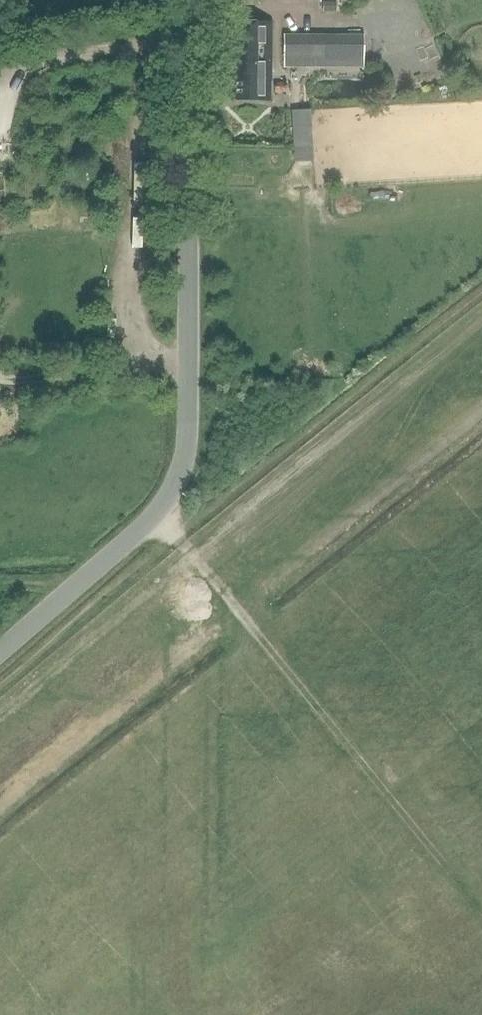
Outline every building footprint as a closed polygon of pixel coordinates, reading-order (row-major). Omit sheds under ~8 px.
[(270,99),(270,24),(224,25),(224,75),(234,75),(234,99),(270,99)] [(364,34),(284,34),(284,67),(364,67),(364,34)] [(314,159),(311,109),(293,110),(295,160),(314,159)]
